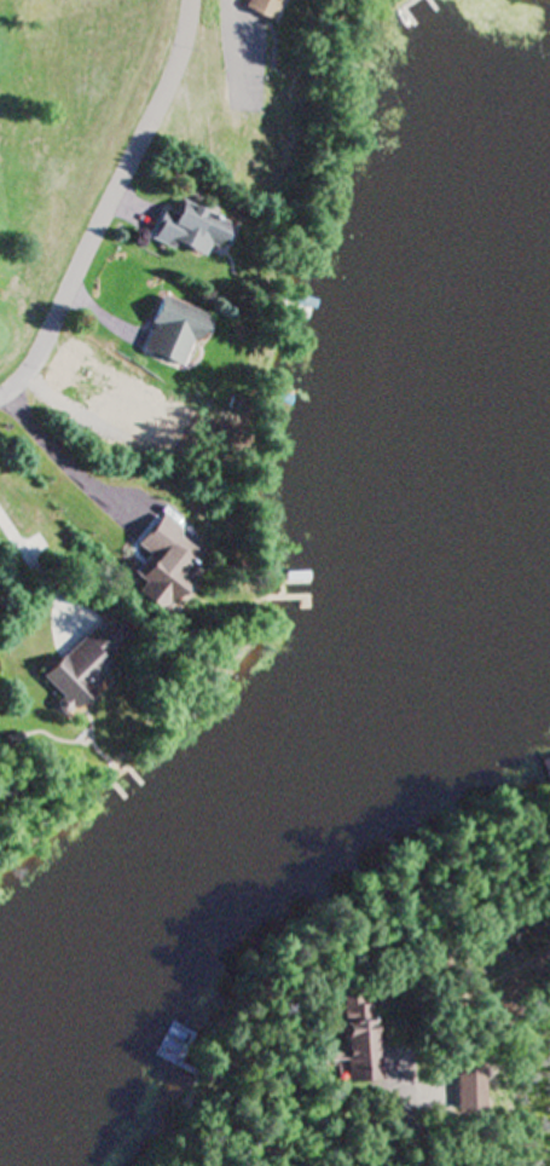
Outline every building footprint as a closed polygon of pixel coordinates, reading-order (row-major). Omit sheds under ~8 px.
[(236,10),(266,24),(276,0),(241,0),(236,10)] [(217,219),(172,201),(168,213),(156,208),(145,238),(194,257),(199,245),(206,247),(217,219)] [(154,297),(133,350),(174,367),(196,314),(154,297)] [(111,675),(100,659),(118,645),(102,622),(32,673),(60,712),(111,675)] [(537,762),(544,783),(549,781),(549,758),(537,762)] [(336,994),(337,1047),(319,1048),(320,1065),(343,1064),(344,1084),(377,1083),(375,1004),(357,1005),(356,994),(336,994)]
